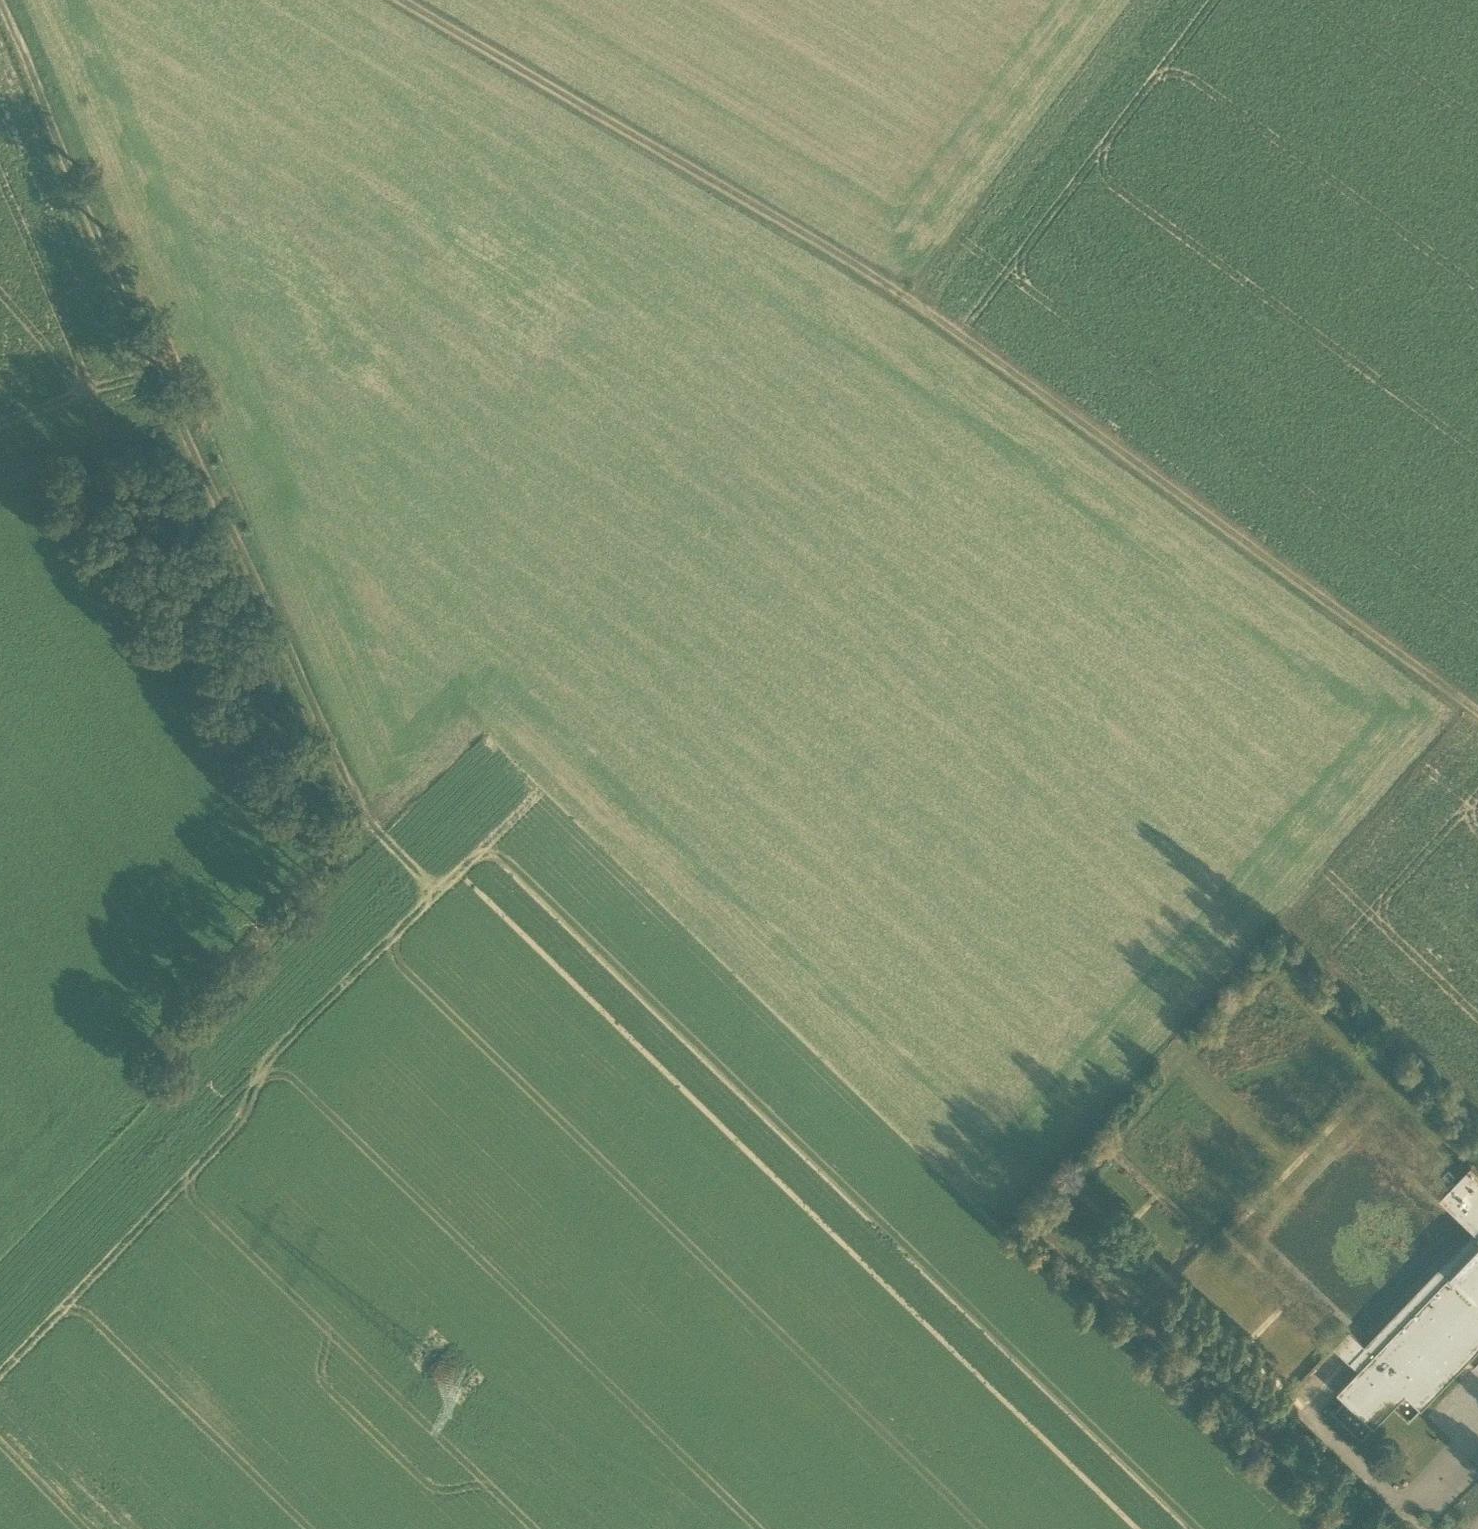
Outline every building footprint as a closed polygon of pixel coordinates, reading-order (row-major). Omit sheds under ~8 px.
[(1477,1234),(1477,1171),(1471,1164),(1440,1196),(1477,1234)] [(1363,1365),(1337,1391),(1374,1426),(1406,1393),(1421,1408),(1477,1349),(1477,1246),(1363,1365)] [(1355,1356),(1365,1344),(1349,1329),(1334,1345),(1350,1361),(1355,1356)]
